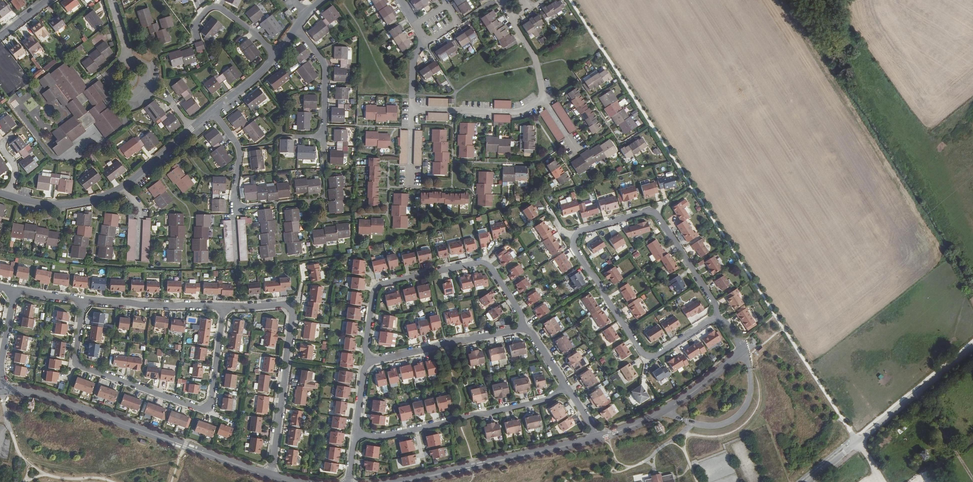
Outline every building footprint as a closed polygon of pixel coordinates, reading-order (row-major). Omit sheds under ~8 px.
[(11,2),(17,10),(25,4),(23,0),(13,0),(11,2)] [(61,3),(68,12),(79,3),(76,0),(65,0),(61,3)] [(387,25),(395,20),(394,17),(396,16),(391,6),(388,8),(385,3),(388,2),(386,0),(372,0),(387,25)] [(415,8),(416,8),(418,7),(420,10),(428,4),(427,1),(429,0),(412,0),(411,1),(415,8)] [(465,0),(455,0),(455,1),(453,3),(459,12),(461,11),(463,14),(471,9),(465,0)] [(0,4),(0,17),(10,10),(3,1),(0,4)] [(565,6),(561,1),(558,3),(558,2),(551,7),(550,6),(543,10),(543,11),(540,13),(544,18),(547,16),(548,17),(550,16),(551,17),(562,10),(562,8),(565,6)] [(262,23),(267,19),(257,5),(246,12),(253,22),(258,18),(259,20),(262,23)] [(316,41),(330,30),(326,26),(340,16),(332,6),(323,13),(326,18),(322,21),(322,20),(317,24),(317,25),(314,28),(314,29),(309,33),(316,41)] [(144,9),(138,11),(142,26),(146,25),(147,26),(149,25),(151,33),(157,31),(160,43),(164,42),(165,43),(171,41),(167,28),(173,26),(171,17),(167,18),(167,17),(160,19),(163,29),(159,30),(157,23),(154,24),(149,9),(145,10),(144,9)] [(92,11),(84,17),(94,30),(102,24),(92,11)] [(495,33),(505,48),(516,40),(513,35),(511,36),(507,31),(509,29),(506,25),(504,26),(501,21),(498,23),(495,17),(497,15),(494,11),(482,18),(492,34),(495,33)] [(271,15),(267,19),(262,23),(261,23),(265,28),(266,28),(268,31),(269,30),(274,36),(282,30),(271,15)] [(531,22),(523,26),(529,35),(533,32),(536,36),(539,34),(538,33),(541,31),(538,26),(543,23),(537,15),(530,20),(531,22)] [(55,32),(65,25),(58,16),(49,23),(55,32)] [(222,25),(213,17),(210,21),(211,22),(208,24),(201,32),(209,39),(214,34),(222,25)] [(40,22),(31,29),(37,38),(41,35),(44,38),(49,34),(40,22)] [(399,25),(389,31),(402,52),(403,51),(405,54),(409,51),(410,50),(409,47),(410,47),(409,44),(411,43),(405,33),(402,35),(400,31),(402,29),(399,25)] [(457,38),(461,46),(478,36),(473,28),(470,29),(468,27),(458,34),(460,36),(457,38)] [(27,37),(21,42),(34,59),(44,52),(32,36),(28,39),(27,37)] [(544,36),(539,40),(542,45),(547,41),(544,36)] [(249,39),(240,45),(244,50),(243,51),(251,61),(261,53),(258,49),(257,50),(255,47),(256,47),(253,43),(252,43),(249,39)] [(110,52),(112,51),(105,41),(97,47),(98,49),(105,58),(111,54),(110,52)] [(435,52),(440,60),(456,49),(452,42),(448,44),(446,41),(437,47),(438,50),(435,52)] [(19,44),(9,51),(17,60),(26,54),(19,44)] [(302,44),(292,52),(302,66),(307,62),(304,58),(309,54),(302,44)] [(347,69),(347,59),(348,47),(335,47),(334,59),(340,59),(340,69),(334,69),(334,81),(346,81),(347,69)] [(105,58),(98,49),(89,55),(91,56),(97,64),(99,63),(100,64),(106,59),(105,58)] [(196,61),(193,49),(190,51),(189,49),(181,52),(184,63),(185,65),(196,61)] [(173,67),(184,63),(181,52),(180,50),(172,53),(172,54),(169,55),(173,67)] [(97,64),(91,56),(82,63),(90,73),(96,69),(95,67),(98,66),(97,64)] [(54,60),(42,69),(44,71),(44,72),(56,63),(54,60)] [(297,69),(308,83),(317,77),(313,71),(314,71),(311,67),(312,66),(308,61),(307,62),(302,66),(297,69)] [(422,76),(424,79),(440,69),(435,61),(432,63),(430,61),(421,67),(422,69),(419,71),(422,76)] [(100,102),(101,101),(103,100),(91,85),(87,88),(86,90),(82,86),(84,85),(84,84),(71,67),(68,68),(64,63),(49,74),(56,83),(54,84),(69,103),(65,105),(74,116),(59,127),(70,142),(85,130),(85,129),(94,123),(105,137),(122,124),(109,107),(107,108),(106,109),(100,102)] [(29,77),(32,81),(37,78),(36,77),(41,73),(42,74),(44,72),(44,71),(42,69),(38,64),(35,66),(38,71),(29,77)] [(228,78),(232,82),(241,75),(233,65),(220,75),(224,81),(227,79),(228,78)] [(274,89),(289,78),(283,69),(274,75),(274,76),(272,77),(271,77),(267,80),(274,89)] [(603,81),(604,82),(611,77),(606,70),(604,72),(603,70),(585,82),(590,90),(603,81)] [(224,81),(220,75),(215,78),(214,77),(205,83),(211,92),(216,88),(217,89),(221,86),(220,84),(224,81)] [(184,97),(189,94),(186,90),(188,88),(181,79),(172,85),(176,90),(176,91),(179,95),(181,94),(184,97)] [(252,93),(244,99),(251,108),(266,97),(259,88),(255,91),(255,92),(253,94),(252,93)] [(331,121),(344,121),(344,108),(349,108),(349,105),(344,105),(345,100),(347,99),(348,88),(337,88),(337,93),(335,93),(335,99),(338,99),(338,109),(331,109),(331,121)] [(596,122),(597,121),(588,108),(587,108),(578,96),(580,95),(575,89),(569,94),(570,97),(569,98),(582,117),(584,117),(587,122),(586,123),(593,133),(600,128),(596,122)] [(625,130),(627,132),(636,126),(629,116),(628,117),(623,109),(622,109),(616,101),(617,100),(611,90),(601,96),(603,99),(602,100),(607,107),(606,108),(609,114),(610,113),(612,115),(613,115),(615,117),(614,118),(618,124),(619,123),(624,131),(625,130)] [(200,107),(189,94),(184,97),(186,101),(187,102),(182,105),(189,115),(200,107)] [(8,98),(6,95),(0,100),(0,104),(8,98)] [(297,129),(308,129),(308,123),(309,123),(309,118),(310,118),(311,112),(310,112),(310,107),(316,107),(316,95),(304,95),(303,112),(297,111),(297,129)] [(157,107),(153,101),(144,107),(155,122),(159,118),(165,114),(162,109),(160,109),(158,106),(157,107)] [(553,106),(571,133),(577,129),(559,102),(557,103),(553,106)] [(388,121),(397,121),(397,108),(386,107),(386,108),(376,108),(375,107),(364,107),(364,119),(368,120),(375,121),(375,122),(383,122),(383,121),(386,121),(385,120),(388,120),(388,121)] [(540,113),(559,141),(565,137),(547,110),(545,111),(543,109),(542,110),(539,112),(540,113)] [(256,141),(264,134),(254,121),(249,124),(238,110),(228,118),(236,127),(241,124),(244,128),(243,128),(247,133),(248,133),(251,136),(252,136),(256,141)] [(6,131),(16,124),(8,114),(0,120),(0,128),(1,127),(2,127),(6,131)] [(167,117),(165,114),(159,118),(170,132),(180,124),(173,115),(168,118),(167,117)] [(461,124),(460,134),(462,134),(462,136),(460,136),(460,139),(458,139),(458,146),(460,146),(459,156),(461,156),(461,159),(473,159),(473,147),(471,147),(472,137),(473,137),(474,124),(461,124)] [(524,147),(524,149),(533,149),(533,141),(532,141),(532,125),(524,125),(523,125),(523,127),(520,127),(520,133),(523,133),(523,141),(521,141),(521,146),(524,147)] [(205,136),(215,149),(221,145),(218,141),(222,137),(215,128),(205,136)] [(400,162),(407,162),(408,129),(401,129),(400,162)] [(413,163),(421,163),(422,130),(414,129),(413,163)] [(444,133),(444,130),(433,129),(433,142),(434,142),(433,151),(435,152),(434,161),(433,161),(432,174),(444,174),(445,174),(445,172),(446,162),(447,162),(447,155),(445,155),(446,152),(445,152),(445,149),(446,149),(446,142),(445,142),(446,133),(444,133)] [(337,146),(343,146),(343,141),(346,141),(346,130),(335,130),(335,136),(334,136),(334,141),(337,141),(337,146)] [(151,132),(146,135),(140,140),(139,138),(135,140),(141,147),(145,144),(149,149),(158,142),(151,132)] [(376,150),(389,150),(389,139),(387,138),(387,137),(376,137),(376,136),(367,136),(367,137),(365,137),(365,148),(376,148),(376,150)] [(22,155),(27,151),(24,147),(26,146),(19,137),(10,143),(14,148),(13,149),(16,153),(19,151),(22,155)] [(141,148),(141,147),(135,140),(134,139),(133,138),(119,148),(126,157),(131,153),(132,154),(135,151),(136,152),(141,148)] [(630,157),(647,145),(642,138),(629,147),(628,146),(622,150),(627,157),(629,156),(630,157)] [(292,145),(292,139),(280,139),(280,152),(297,152),(297,158),(314,158),(315,147),(308,147),(309,146),(304,146),(303,145),(297,145),(297,146),(292,145)] [(498,139),(486,139),(485,149),(489,149),(489,151),(497,152),(497,153),(506,153),(506,151),(509,152),(509,140),(498,140),(498,139)] [(617,150),(610,140),(608,142),(607,141),(600,145),(599,145),(593,148),(594,149),(591,151),(591,150),(588,152),(588,151),(581,155),(582,156),(574,161),(575,162),(572,164),(579,173),(589,166),(589,165),(597,160),(598,160),(606,155),(607,156),(617,150)] [(221,145),(215,149),(211,153),(222,167),(230,160),(226,155),(227,154),(224,150),(225,150),(221,145)] [(343,163),(343,146),(337,146),(336,151),(330,151),(330,163),(343,163)] [(252,170),(264,168),(262,156),(261,149),(250,151),(251,157),(250,157),(251,161),(252,161),(252,164),(251,165),(252,170)] [(37,165),(27,151),(22,155),(24,158),(25,159),(20,163),(27,173),(37,165)] [(125,170),(118,160),(108,168),(108,169),(103,173),(110,181),(114,177),(115,178),(118,175),(118,174),(120,172),(121,173),(125,170)] [(377,169),(377,160),(368,160),(367,173),(368,173),(368,179),(367,179),(366,205),(367,205),(367,209),(376,209),(377,200),(375,200),(376,184),(377,184),(378,169),(377,169)] [(559,182),(561,184),(569,179),(564,173),(563,173),(554,160),(547,165),(558,182),(559,182)] [(176,183),(185,176),(178,166),(176,167),(174,165),(170,169),(171,171),(168,173),(170,176),(168,177),(174,184),(176,183)] [(506,168),(503,168),(503,179),(515,180),(515,179),(527,179),(527,178),(527,171),(527,167),(525,167),(525,166),(515,166),(515,167),(506,167),(506,168)] [(101,178),(93,169),(83,176),(84,177),(78,180),(85,189),(90,185),(94,183),(93,182),(95,180),(96,181),(101,178)] [(479,197),(478,197),(477,206),(490,206),(490,194),(489,194),(489,184),(490,184),(491,171),(480,171),(480,174),(478,174),(478,183),(477,183),(477,190),(478,190),(478,193),(479,193),(479,197)] [(54,184),(55,178),(56,173),(51,173),(50,177),(42,176),(38,175),(36,188),(48,190),(49,184),(54,184)] [(182,189),(184,191),(193,184),(186,175),(185,176),(176,183),(181,190),(182,189)] [(329,180),(330,189),(341,188),(343,187),(341,175),(330,177),(331,180),(329,180)] [(662,177),(657,178),(660,189),(665,187),(665,189),(675,186),(677,186),(674,175),(663,179),(662,177)] [(212,177),(212,194),(219,194),(219,189),(225,189),(225,177),(212,177)] [(72,180),(55,178),(54,184),(59,185),(58,191),(70,192),(72,180)] [(299,191),(299,193),(308,191),(306,180),(306,178),(294,180),(296,191),(299,191)] [(306,180),(308,191),(308,193),(316,192),(316,190),(320,190),(318,179),(306,180)] [(551,188),(559,184),(556,180),(549,184),(551,188)] [(148,188),(155,198),(164,191),(166,190),(160,183),(159,184),(158,182),(148,188)] [(654,191),(658,190),(655,182),(641,186),(644,196),(649,195),(649,197),(655,195),(654,193),(654,191)] [(276,186),(278,197),(286,196),(286,194),(289,193),(288,183),(276,184),(276,186)] [(257,198),(256,186),(256,185),(243,186),(245,197),(248,197),(248,199),(257,198)] [(267,196),(266,187),(266,185),(256,186),(257,198),(257,199),(264,198),(264,197),(267,196)] [(278,197),(276,186),(266,187),(267,196),(268,198),(270,198),(271,200),(278,199),(278,197)] [(624,202),(631,200),(630,198),(633,198),(637,196),(634,186),(620,190),(624,202)] [(328,190),(329,198),(331,198),(332,201),(341,200),(343,199),(341,188),(330,189),(328,190)] [(161,208),(170,202),(169,199),(170,198),(164,191),(155,198),(154,199),(161,208)] [(394,228),(407,228),(407,215),(406,215),(406,205),(407,205),(408,193),(394,192),(394,201),(395,201),(395,205),(394,205),(394,208),(392,208),(392,215),(393,215),(393,224),(394,224),(394,228)] [(438,204),(464,205),(464,204),(467,204),(467,195),(458,194),(458,196),(443,195),(443,194),(428,193),(427,195),(420,195),(419,203),(432,204),(432,202),(438,203),(438,204)] [(219,194),(212,194),(212,211),(225,211),(225,199),(219,199),(219,194)] [(614,196),(598,200),(601,210),(605,209),(606,211),(610,209),(610,207),(612,207),(613,209),(617,207),(614,196)] [(332,201),(330,201),(330,204),(328,204),(329,213),(343,212),(341,200),(332,201)] [(577,204),(576,200),(560,204),(563,215),(568,214),(568,213),(570,212),(570,213),(579,210),(579,208),(577,204)] [(540,214),(537,210),(536,207),(538,206),(535,201),(525,208),(532,219),(540,214)] [(581,217),(598,213),(595,203),(585,206),(584,202),(577,204),(579,208),(579,210),(581,217)] [(686,220),(689,218),(687,215),(688,214),(680,202),(672,207),(680,219),(679,220),(681,223),(686,220)] [(269,211),(269,209),(257,210),(258,222),(260,222),(271,220),(271,211),(269,211)] [(286,222),(297,220),(298,220),(297,209),(286,210),(286,213),(284,213),(286,222)] [(77,225),(78,225),(90,226),(90,218),(89,217),(89,214),(78,213),(77,225)] [(103,225),(115,226),(117,226),(118,214),(107,213),(106,216),(104,216),(103,225)] [(169,226),(171,225),(182,226),(183,217),(181,217),(181,214),(170,213),(169,226)] [(126,260),(134,260),(136,219),(133,219),(132,214),(128,214),(126,260)] [(198,217),(196,217),(196,226),(208,226),(210,226),(209,214),(198,214),(198,217)] [(140,261),(148,261),(150,218),(145,217),(145,219),(142,219),(140,261)] [(241,220),(237,220),(240,262),(248,261),(245,217),(241,217),(241,220)] [(271,220),(260,222),(262,233),(271,232),(273,232),(273,229),(274,229),(273,220),(271,220)] [(287,232),(296,231),(298,231),(297,220),(286,222),(284,222),(284,229),(286,229),(287,232)] [(371,233),(384,233),(384,221),(380,221),(380,220),(371,220),(371,221),(363,220),(363,221),(359,221),(358,234),(371,234),(371,233)] [(681,223),(677,225),(688,241),(698,235),(696,231),(694,233),(686,220),(681,223)] [(234,262),(231,221),(223,221),(226,263),(234,262)] [(544,240),(552,235),(550,231),(551,230),(549,226),(547,228),(546,225),(543,221),(535,227),(541,237),(542,237),(544,240)] [(623,229),(628,237),(651,231),(648,222),(647,222),(647,221),(637,223),(638,225),(623,229)] [(498,222),(490,224),(493,238),(497,238),(496,235),(498,234),(501,234),(498,222)] [(347,223),(338,225),(338,226),(336,227),(336,228),(337,238),(349,237),(347,223)] [(22,238),(23,237),(25,225),(16,224),(16,225),(13,225),(11,236),(22,238)] [(23,237),(35,238),(36,229),(37,227),(33,227),(34,225),(25,224),(25,225),(23,237)] [(102,234),(112,236),(114,236),(115,226),(103,225),(102,224),(101,232),(103,232),(102,234)] [(78,225),(77,235),(87,236),(88,236),(89,234),(90,234),(91,227),(90,226),(78,225)] [(171,225),(171,237),(181,238),(182,238),(182,235),(184,235),(184,226),(182,226),(171,225)] [(208,226),(196,226),(194,226),(194,235),(196,235),(196,238),(206,238),(208,238),(208,226)] [(35,240),(47,242),(49,231),(48,231),(49,229),(40,227),(39,229),(36,229),(35,238),(35,240)] [(337,240),(337,238),(336,228),(332,228),(333,227),(324,228),(324,230),(325,241),(337,240)] [(325,243),(325,241),(324,230),(315,231),(315,232),(312,233),(313,244),(325,243)] [(58,246),(60,234),(57,234),(57,232),(49,231),(47,242),(46,244),(58,246)] [(284,243),(286,242),(298,241),(296,231),(287,232),(285,232),(285,236),(284,236),(284,243)] [(618,231),(613,234),(614,236),(612,237),(609,239),(614,249),(625,242),(618,231)] [(271,232),(262,233),(260,234),(261,246),(273,244),(274,244),(273,235),(272,235),(271,232)] [(478,234),(481,247),(485,246),(484,242),(489,241),(487,232),(478,234)] [(100,245),(111,246),(112,236),(102,234),(102,235),(101,235),(100,237),(99,237),(98,245),(100,245)] [(560,245),(553,234),(552,235),(544,240),(543,240),(553,255),(563,249),(561,245),(560,245)] [(75,235),(74,245),(85,246),(87,247),(88,240),(86,240),(87,236),(77,235),(75,235)] [(593,253),(605,245),(599,236),(596,239),(597,240),(588,245),(593,253)] [(169,237),(169,250),(181,250),(182,250),(182,241),(181,241),(181,238),(171,237),(169,237)] [(196,238),(195,238),(194,241),(192,241),(193,250),(194,250),(206,250),(206,238),(196,238)] [(472,238),(464,240),(466,252),(470,251),(470,250),(471,249),(475,249),(472,238)] [(647,245),(657,260),(660,258),(667,253),(665,250),(663,250),(656,239),(647,245)] [(459,252),(459,253),(463,252),(460,240),(452,242),(454,253),(457,253),(459,252)] [(695,247),(697,250),(701,257),(709,251),(703,242),(702,243),(700,240),(692,245),(694,248),(695,247)] [(286,242),(288,251),(289,251),(289,254),(301,253),(300,241),(298,241),(286,242)] [(273,244),(261,246),(260,246),(261,257),(272,256),(272,253),(274,253),(273,244)] [(71,257),(83,258),(83,255),(84,256),(85,246),(74,245),(73,245),(71,257)] [(100,254),(100,257),(111,259),(112,247),(111,246),(100,245),(98,254),(100,254)] [(447,245),(438,245),(438,258),(448,257),(447,245)] [(420,248),(416,249),(419,262),(424,261),(424,260),(431,258),(429,249),(429,247),(427,246),(421,247),(420,248)] [(167,261),(179,262),(179,259),(181,259),(181,250),(169,250),(168,250),(167,261)] [(207,250),(206,250),(194,250),(194,259),(196,259),(196,262),(207,262),(207,250)] [(500,263),(502,266),(513,259),(508,251),(499,257),(501,261),(502,262),(500,263)] [(405,252),(401,253),(404,266),(409,265),(409,263),(411,263),(416,262),(414,252),(405,254),(405,252)] [(566,255),(564,252),(553,258),(563,273),(572,267),(565,256),(566,255)] [(395,253),(386,255),(389,269),(393,268),(393,266),(394,266),(398,265),(395,253)] [(678,268),(668,253),(667,253),(660,258),(670,273),(678,268)] [(711,270),(709,271),(712,275),(722,268),(714,256),(705,262),(709,268),(711,270)] [(353,258),(351,273),(364,274),(364,268),(363,268),(363,264),(364,260),(353,258)] [(375,258),(371,259),(374,273),(379,272),(378,270),(382,269),(386,268),(384,259),(375,260),(375,258)] [(5,276),(9,277),(9,276),(12,276),(15,262),(11,261),(11,265),(0,263),(0,265),(0,274),(3,275),(5,275),(5,276)] [(313,281),(322,279),(319,267),(320,267),(319,263),(308,265),(309,269),(311,269),(313,281)] [(23,275),(23,277),(27,278),(29,267),(17,265),(16,274),(20,275),(23,275)] [(509,276),(511,279),(522,273),(517,265),(507,271),(509,274),(510,275),(509,276)] [(614,284),(623,278),(615,266),(605,272),(609,278),(610,278),(614,284)] [(49,284),(52,271),(36,268),(35,278),(40,279),(44,280),(44,282),(49,284)] [(577,272),(575,269),(567,275),(569,278),(570,277),(577,272)] [(579,271),(577,272),(570,277),(574,284),(572,286),(574,289),(584,282),(582,280),(581,278),(582,277),(579,271)] [(69,285),(70,274),(55,272),(54,283),(64,284),(65,285),(69,285)] [(472,274),(474,286),(485,284),(484,280),(482,280),(481,276),(481,273),(477,274),(476,274),(475,273),(472,274)] [(465,277),(464,277),(460,278),(462,289),(474,286),(471,274),(465,275),(465,277)] [(87,287),(88,276),(74,275),(73,285),(87,287)] [(682,283),(683,282),(679,275),(670,281),(678,293),(686,288),(683,285),(682,283)] [(723,290),(731,285),(724,275),(715,280),(719,287),(721,287),(723,290)] [(289,276),(279,278),(279,279),(280,290),(285,289),(285,286),(290,286),(289,276)] [(352,276),(350,287),(363,289),(364,282),(364,278),(352,276)] [(105,289),(107,278),(92,277),(91,288),(105,289)] [(448,283),(446,283),(442,284),(445,294),(453,293),(450,278),(447,279),(448,283)] [(517,290),(519,293),(530,286),(525,278),(516,284),(518,287),(519,289),(517,290)] [(125,290),(125,279),(111,279),(110,290),(125,290)] [(144,291),(144,279),(132,279),(131,289),(136,289),(139,289),(139,290),(144,291)] [(190,283),(186,282),(186,292),(196,292),(196,290),(200,290),(200,283),(196,283),(196,279),(190,279),(190,283)] [(280,290),(279,279),(264,281),(265,290),(269,290),(275,289),(275,290),(280,290)] [(147,291),(159,291),(159,280),(147,280),(147,291)] [(181,291),(181,281),(167,280),(167,291),(181,291)] [(261,291),(260,281),(248,282),(248,293),(261,291)] [(218,293),(219,282),(204,282),(204,292),(218,293)] [(427,283),(424,284),(417,286),(419,298),(430,296),(427,283)] [(627,301),(635,296),(627,283),(620,288),(622,291),(621,292),(627,301)] [(222,293),(233,294),(233,284),(222,284),(222,293)] [(310,301),(319,302),(321,302),(323,286),(313,285),(310,301)] [(406,301),(416,299),(413,286),(406,288),(403,289),(406,301)] [(739,292),(737,288),(726,296),(728,299),(726,300),(729,304),(730,303),(731,306),(734,310),(743,304),(737,294),(739,292)] [(401,302),(398,290),(392,291),(392,293),(388,294),(385,294),(387,306),(401,302)] [(492,290),(481,297),(480,298),(485,305),(494,299),(492,296),(491,295),(494,293),(492,290)] [(347,299),(347,303),(360,305),(361,300),(360,300),(360,297),(361,293),(351,291),(350,299),(347,299)] [(526,303),(528,306),(540,299),(536,291),(526,297),(528,300),(529,302),(526,303)] [(591,313),(599,308),(590,293),(581,298),(591,313)] [(645,313),(636,299),(628,304),(630,308),(629,308),(636,319),(645,313)] [(691,317),(698,313),(699,312),(700,313),(704,310),(698,300),(685,308),(691,317)] [(310,301),(309,301),(308,306),(307,306),(306,316),(316,317),(319,302),(310,301)] [(26,304),(23,317),(32,318),(33,317),(35,305),(26,304)] [(500,304),(488,311),(493,319),(502,313),(501,310),(500,308),(502,307),(500,304)] [(538,319),(549,311),(544,304),(535,310),(537,313),(538,315),(536,316),(538,319)] [(347,306),(346,317),(358,319),(359,312),(360,308),(347,306)] [(601,311),(599,308),(591,313),(600,328),(610,321),(607,318),(606,318),(604,315),(605,314),(603,310),(601,311)] [(755,322),(746,308),(735,315),(738,318),(739,318),(746,328),(747,328),(755,322)] [(460,313),(459,309),(448,312),(450,323),(454,322),(455,322),(456,325),(462,323),(460,313)] [(67,317),(68,315),(68,312),(57,311),(56,319),(69,321),(69,317),(67,317)] [(95,311),(93,325),(103,326),(105,312),(95,311)] [(468,311),(460,313),(462,323),(463,327),(467,326),(466,323),(467,322),(471,322),(468,311)] [(395,316),(382,314),(381,319),(383,319),(382,323),(382,327),(386,327),(391,328),(393,319),(395,320),(395,316)] [(437,327),(440,326),(437,314),(429,316),(432,330),(435,329),(435,327),(437,327)] [(138,315),(134,315),(132,326),(145,328),(146,318),(141,317),(138,317),(138,315)] [(154,327),(167,328),(169,318),(165,318),(165,317),(156,315),(154,327)] [(23,317),(21,316),(20,320),(22,321),(21,323),(20,326),(32,328),(34,319),(32,318),(23,317)] [(126,318),(124,317),(120,317),(119,327),(129,328),(131,317),(127,316),(126,318)] [(267,316),(265,331),(266,331),(277,332),(278,324),(277,324),(277,322),(278,318),(267,316)] [(661,324),(667,333),(669,331),(670,332),(680,325),(675,316),(661,324)] [(542,327),(544,331),(556,323),(552,317),(542,323),(545,326),(542,327)] [(200,329),(210,330),(212,319),(201,318),(200,329)] [(235,318),(233,332),(242,333),(244,319),(235,318)] [(171,330),(185,331),(185,327),(186,321),(172,319),(171,330)] [(426,331),(429,331),(426,319),(418,320),(421,335),(424,334),(424,332),(426,331)] [(317,322),(305,320),(304,324),(305,324),(303,337),(314,338),(317,322)] [(344,329),(343,333),(356,335),(357,330),(356,329),(356,327),(357,322),(347,321),(345,329),(344,329)] [(68,324),(56,322),(54,332),(65,334),(66,329),(66,327),(68,328),(68,324)] [(414,337),(418,336),(415,323),(407,324),(409,336),(412,336),(414,335),(414,337)] [(556,323),(544,331),(546,334),(549,332),(551,335),(560,329),(556,323)] [(103,326),(93,325),(91,339),(101,340),(103,326)] [(618,337),(611,325),(602,331),(610,342),(618,337)] [(659,335),(660,336),(664,334),(658,325),(645,333),(651,342),(657,338),(657,337),(659,335)] [(209,344),(210,330),(200,329),(199,334),(198,340),(198,342),(209,344)] [(711,334),(709,335),(702,340),(708,348),(721,340),(714,330),(710,333),(711,334)] [(277,339),(278,333),(277,332),(266,331),(263,345),(274,346),(275,342),(275,339),(276,339),(277,339)] [(390,343),(392,333),(380,331),(379,338),(378,342),(390,343)] [(232,338),(231,337),(230,347),(240,349),(242,333),(233,332),(232,338)] [(28,336),(17,334),(15,348),(25,351),(27,340),(31,341),(32,337),(28,336)] [(554,346),(556,349),(568,341),(564,334),(554,341),(556,344),(554,346)] [(341,344),(341,348),(354,350),(355,345),(354,345),(354,342),(355,338),(345,336),(343,344),(341,344)] [(520,340),(516,341),(519,355),(526,353),(524,342),(520,342),(520,340)] [(66,342),(56,341),(54,355),(64,356),(66,342)] [(519,355),(516,341),(512,342),(513,344),(509,345),(512,357),(519,355)] [(568,341),(556,349),(558,352),(560,350),(562,354),(572,347),(568,341)] [(98,356),(99,343),(89,342),(89,346),(90,346),(90,349),(88,350),(88,354),(89,355),(98,356)] [(631,353),(623,342),(615,347),(622,359),(631,353)] [(302,343),(301,350),(302,350),(301,357),(312,359),(314,345),(302,343)] [(499,345),(495,346),(498,359),(505,358),(503,346),(499,347),(499,345)] [(696,345),(692,348),(692,349),(689,351),(689,350),(685,353),(690,360),(701,353),(696,345)] [(208,352),(208,347),(197,346),(195,358),(205,359),(206,354),(206,352),(208,352)] [(498,359),(495,346),(492,346),(492,349),(488,350),(491,361),(498,359)] [(478,349),(474,350),(477,364),(484,363),(482,351),(478,351),(478,349)] [(477,364),(474,350),(470,351),(471,353),(467,354),(469,366),(477,364)] [(26,354),(14,352),(13,356),(15,356),(15,358),(14,362),(25,364),(26,354)] [(239,353),(231,352),(231,356),(229,356),(228,367),(237,368),(239,353)] [(567,363),(569,366),(581,358),(578,352),(567,358),(569,361),(567,363)] [(123,366),(127,367),(127,366),(128,356),(115,354),(114,363),(120,364),(123,364),(123,366)] [(338,362),(338,366),(352,368),(352,363),(351,363),(352,359),(352,355),(342,354),(341,362),(338,362)] [(128,356),(127,366),(133,367),(135,367),(135,369),(140,369),(142,357),(128,355),(128,356)] [(273,371),(275,357),(265,355),(263,370),(273,371)] [(684,366),(688,363),(683,355),(679,357),(679,356),(674,359),(672,360),(672,359),(668,362),(674,371),(683,365),(684,366)] [(62,360),(50,358),(49,367),(59,369),(60,365),(60,364),(62,364),(62,360)] [(581,358),(569,366),(571,369),(573,368),(575,371),(585,364),(581,358)] [(428,375),(436,373),(434,361),(431,361),(429,362),(429,360),(425,361),(428,375)] [(416,377),(425,375),(422,362),(418,362),(418,364),(417,365),(414,365),(416,377)] [(637,375),(629,363),(621,368),(629,381),(637,375)] [(402,379),(413,376),(410,364),(403,366),(399,367),(402,379)] [(27,367),(15,365),(14,369),(15,369),(14,374),(25,377),(27,367)] [(158,378),(159,366),(149,365),(147,376),(153,376),(153,377),(158,378)] [(203,376),(204,367),(194,365),(193,375),(203,376)] [(390,383),(398,381),(395,367),(392,368),(392,370),(390,370),(387,371),(390,383)] [(670,375),(665,367),(661,370),(659,367),(652,372),(658,381),(665,376),(666,378),(670,375)] [(162,369),(161,379),(174,380),(175,370),(162,369)] [(351,371),(339,369),(337,381),(349,383),(350,379),(351,371)] [(302,370),(301,375),(301,379),(299,378),(299,382),(308,383),(308,380),(311,380),(312,371),(302,370)] [(382,385),(387,384),(384,370),(379,371),(380,373),(378,373),(375,374),(378,386),(382,385)] [(579,381),(581,384),(593,376),(589,370),(579,377),(581,379),(579,381)] [(59,372),(47,371),(46,381),(57,382),(57,380),(57,376),(59,376),(59,372)] [(238,374),(228,373),(227,376),(226,376),(225,386),(235,388),(238,374)] [(271,375),(259,373),(257,390),(267,391),(269,379),(270,379),(271,375)] [(537,389),(541,388),(540,387),(542,387),(546,386),(544,374),(534,376),(537,389)] [(74,386),(83,389),(88,377),(84,376),(83,377),(81,376),(78,375),(74,386)] [(593,376),(581,384),(583,387),(585,386),(587,389),(597,382),(593,376)] [(88,377),(83,389),(92,392),(95,382),(93,381),(91,380),(91,379),(88,377)] [(520,379),(523,393),(526,393),(526,390),(530,389),(527,378),(520,379)] [(519,394),(523,393),(520,379),(513,381),(515,392),(519,391),(519,394)] [(498,384),(501,398),(505,397),(505,394),(508,394),(506,382),(498,384)] [(198,392),(199,390),(199,388),(201,388),(201,384),(190,383),(189,391),(198,392)] [(98,394),(107,398),(111,386),(107,385),(107,386),(105,385),(102,384),(98,394)] [(498,399),(501,398),(498,384),(491,385),(494,397),(497,396),(498,399)] [(307,386),(297,385),(294,401),(305,403),(307,386)] [(349,386),(337,385),(335,396),(347,398),(348,394),(349,386)] [(643,389),(639,385),(630,391),(638,403),(647,397),(644,392),(643,393),(642,390),(643,389)] [(111,386),(107,398),(116,401),(119,390),(117,389),(114,389),(115,387),(111,386)] [(477,388),(480,402),(483,401),(483,399),(486,398),(484,387),(477,388)] [(476,403),(480,402),(477,388),(470,390),(472,401),(476,401),(476,403)] [(589,399),(591,402),(603,395),(599,389),(589,395),(591,398),(589,399)] [(121,403),(130,406),(134,394),(131,393),(130,394),(128,394),(125,393),(121,403)] [(232,394),(225,393),(225,397),(223,397),(222,406),(232,407),(233,399),(232,398),(232,394)] [(134,394),(130,406),(139,409),(142,399),(140,398),(138,397),(138,396),(134,394)] [(267,413),(269,396),(258,394),(256,411),(256,412),(264,412),(267,413)] [(435,397),(438,411),(442,411),(441,408),(443,408),(447,407),(444,395),(435,397)] [(603,395),(591,402),(593,406),(595,405),(597,408),(607,401),(603,395)] [(423,399),(426,412),(430,411),(431,410),(432,413),(435,412),(432,397),(423,399)] [(372,399),(371,407),(370,410),(383,412),(385,401),(372,399)] [(346,406),(347,401),(334,400),(333,403),(335,404),(334,412),(343,414),(344,409),(344,406),(346,406)] [(412,402),(414,414),(418,413),(420,413),(421,416),(424,415),(421,400),(412,402)] [(145,411),(154,415),(158,403),(154,402),(154,403),(152,402),(149,401),(145,411)] [(158,403),(154,415),(162,418),(166,408),(163,407),(161,406),(162,405),(158,403)] [(553,415),(565,407),(563,404),(561,406),(559,403),(549,409),(553,415)] [(400,420),(408,418),(411,418),(408,405),(397,408),(399,413),(400,418),(400,420)] [(303,407),(294,406),(294,410),(292,410),(291,421),(301,422),(303,407)] [(567,410),(565,407),(553,415),(557,422),(567,415),(565,412),(567,410)] [(603,415),(604,417),(606,420),(615,415),(610,407),(600,413),(601,416),(603,415)] [(178,423),(182,412),(178,410),(178,412),(175,411),(173,410),(169,420),(178,423)] [(186,413),(182,412),(178,423),(186,426),(190,416),(187,415),(185,415),(186,413)] [(384,416),(370,413),(370,417),(372,417),(371,419),(371,423),(383,424),(384,416)] [(531,414),(534,428),(541,427),(539,415),(535,416),(534,413),(531,414)] [(527,430),(534,428),(531,414),(527,415),(527,417),(524,418),(527,430)] [(261,428),(263,417),(251,415),(249,431),(261,433),(262,428),(261,428)] [(344,422),(345,417),(332,415),(331,419),(333,419),(332,428),(341,429),(342,424),(342,421),(344,422)] [(573,420),(570,416),(559,424),(563,432),(572,426),(570,423),(570,422),(573,420)] [(506,434),(513,433),(510,418),(506,419),(506,422),(503,423),(506,434)] [(510,418),(513,433),(520,431),(518,420),(514,421),(513,418),(510,418)] [(195,430),(204,433),(208,421),(204,420),(204,421),(202,420),(199,419),(195,430)] [(208,421),(204,433),(213,436),(217,426),(214,425),(211,424),(212,423),(208,421)] [(890,435),(903,424),(901,421),(887,432),(888,433),(875,443),(879,448),(892,438),(890,435)] [(489,423),(492,437),(499,436),(497,424),(493,425),(493,422),(489,423)] [(221,423),(218,433),(230,437),(234,427),(221,423)] [(485,439),(492,437),(489,423),(485,424),(486,427),(482,427),(485,439)] [(905,427),(903,424),(890,435),(892,438),(905,427)] [(300,428),(290,427),(288,439),(299,440),(300,428)] [(341,443),(341,439),(342,432),(330,431),(328,442),(341,443)] [(426,439),(427,447),(440,444),(437,433),(425,436),(426,439)] [(262,443),(263,438),(251,437),(250,449),(260,451),(261,446),(261,443),(262,443)] [(401,453),(413,450),(411,443),(411,439),(398,442),(401,453)] [(365,448),(364,455),(377,457),(378,446),(366,444),(365,448)] [(339,452),(340,447),(327,446),(327,449),(329,450),(328,458),(337,459),(337,455),(338,452),(339,452)] [(444,456),(442,447),(428,450),(429,454),(431,453),(431,455),(432,458),(444,456)] [(295,465),(297,449),(288,448),(287,455),(287,459),(286,463),(295,465)] [(918,453),(923,460),(928,456),(923,449),(918,453)] [(414,457),(414,454),(400,457),(402,466),(414,463),(413,459),(413,458),(414,457)] [(917,466),(920,464),(914,455),(911,457),(917,466)] [(376,471),(377,462),(363,460),(363,463),(365,464),(365,465),(364,469),(376,471)] [(338,466),(338,463),(324,461),(322,470),(335,472),(335,468),(336,466),(338,466)] [(651,478),(643,479),(644,481),(673,481),(672,478),(671,474),(660,476),(660,478),(651,480),(651,478)]
